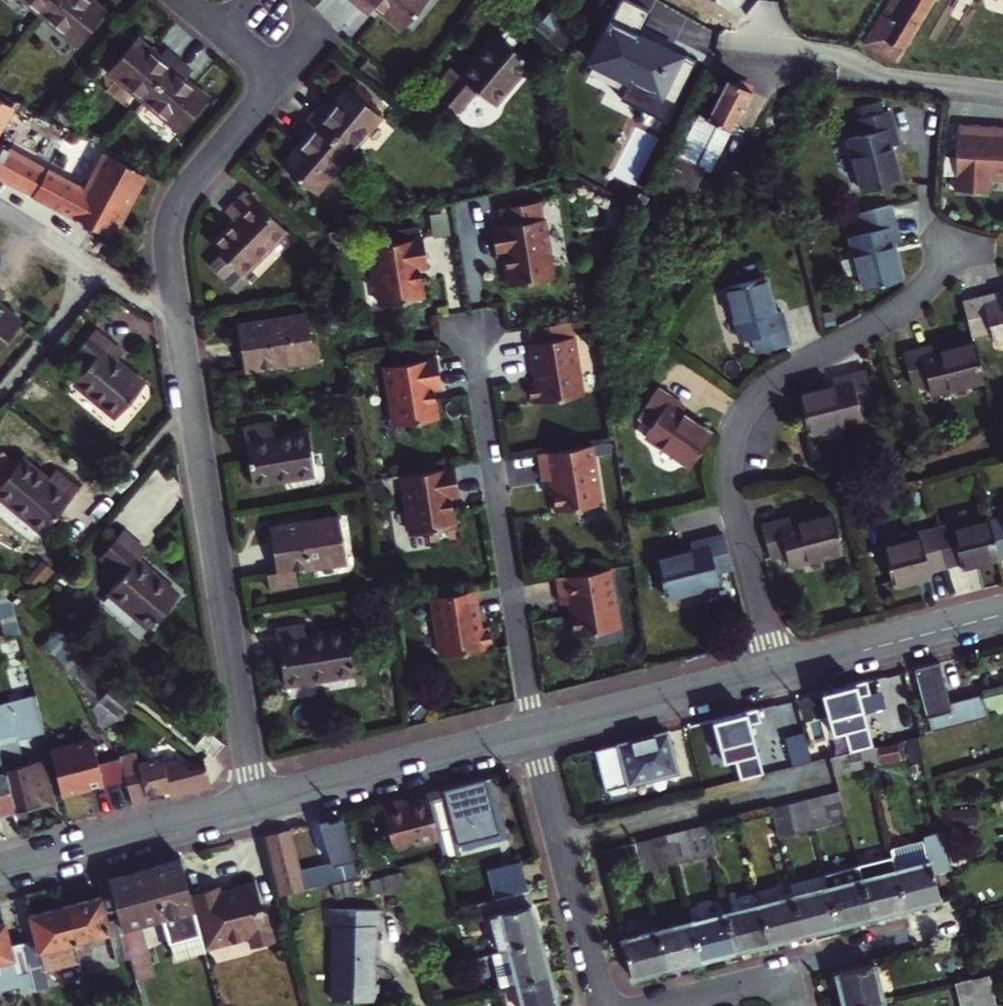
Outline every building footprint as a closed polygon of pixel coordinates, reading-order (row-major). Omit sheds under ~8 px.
[(37,14),(50,0),(21,0),(37,14)] [(74,46),(104,12),(90,0),(50,0),(37,14),(74,46)] [(352,1),(365,12),(372,4),(398,27),(421,0),(353,0),(352,1)] [(591,61),(630,80),(621,97),(666,120),(697,60),(676,49),(675,52),(648,39),(647,41),(637,36),(650,10),(630,0),(621,0),(591,61)] [(882,14),(864,44),(894,62),(931,0),(895,0),(892,5),(890,4),(883,15),(882,14)] [(107,63),(145,95),(181,53),(168,42),(161,50),(137,29),(107,63)] [(490,105),(526,63),(492,33),(457,74),(448,66),(427,89),(455,113),(474,91),(490,105)] [(181,53),(145,95),(180,126),(210,91),(188,72),(195,65),(181,53)] [(705,125),(695,121),(689,133),(706,141),(722,148),(750,94),(726,82),(705,125)] [(350,153),(383,116),(348,86),(328,110),(320,103),(308,117),(350,153)] [(19,102),(0,92),(0,100),(15,109),(19,102)] [(7,124),(15,109),(0,100),(0,121),(7,124)] [(350,153),(308,117),(296,130),(304,137),(282,163),(316,193),(350,153)] [(886,155),(895,153),(888,121),(840,132),(855,199),(894,191),(886,155)] [(1002,184),(1002,130),(960,128),(959,160),(941,159),(940,179),(958,180),(957,194),(991,195),(991,184),(1002,184)] [(706,141),(689,133),(629,255),(650,266),(654,258),(658,260),(703,170),(694,165),(706,141)] [(112,239),(149,171),(110,150),(86,194),(0,147),(0,178),(112,239)] [(246,279),(287,232),(243,194),(224,216),(232,223),(210,249),(221,259),(210,272),(239,297),(251,284),(246,279)] [(893,249),(886,215),(853,223),(857,239),(845,242),(856,294),(894,286),(887,250),(893,249)] [(449,218),(434,220),(437,239),(452,237),(449,218)] [(495,264),(504,262),(509,294),(571,284),(564,241),(547,244),(544,229),(490,237),(495,264)] [(381,314),(425,307),(419,277),(430,275),(425,247),(372,256),(381,314)] [(753,338),(756,353),(789,346),(781,311),(775,313),(767,278),(730,285),(742,340),(753,338)] [(26,325),(2,305),(9,297),(0,290),(0,357),(26,325)] [(965,335),(981,332),(984,343),(1002,338),(1002,298),(992,300),(991,294),(957,301),(965,335)] [(244,333),(251,379),(321,369),(314,322),(244,333)] [(570,330),(532,335),(535,350),(532,351),(536,376),(539,375),(541,388),(529,390),(532,411),(582,403),(570,330)] [(91,370),(76,388),(119,423),(149,388),(119,364),(125,357),(97,334),(77,358),(91,370)] [(924,400),(978,389),(969,352),(933,359),(932,350),(897,358),(904,392),(922,388),(924,400)] [(439,428),(434,398),(443,396),(438,367),(386,375),(396,435),(439,428)] [(797,396),(805,433),(858,423),(856,412),(872,408),(866,373),(832,380),(834,389),(797,396)] [(642,439),(687,471),(709,440),(679,419),(683,412),(656,392),(637,419),(650,428),(642,439)] [(278,430),(250,434),(259,492),(320,483),(313,437),(280,442),(278,430)] [(591,454),(538,462),(543,491),(550,489),(556,521),(601,513),(591,454)] [(85,497),(62,478),(54,487),(32,469),(0,507),(0,508),(45,545),(85,497)] [(463,504),(458,475),(406,483),(415,544),(432,541),(434,551),(460,546),(453,506),(463,504)] [(788,557),(790,567),(843,555),(834,517),(799,525),(798,517),(763,525),(771,561),(788,557)] [(989,522),(999,561),(1002,560),(1002,519),(989,522)] [(958,564),(960,570),(999,561),(989,522),(950,532),(949,527),(934,530),(943,567),(958,564)] [(305,580),(354,572),(346,527),(276,538),(283,584),(275,585),(277,599),(307,594),(305,580)] [(927,571),(943,567),(934,530),(917,535),(919,539),(881,549),(891,587),(929,578),(927,571)] [(731,570),(724,535),(689,542),(691,551),(654,559),(662,597),(716,585),(714,574),(731,570)] [(114,600),(156,635),(185,600),(144,567),(152,557),(128,538),(106,565),(128,583),(114,600)] [(610,579),(557,587),(562,616),(570,614),(575,647),(620,639),(610,579)] [(20,636),(11,603),(0,594),(0,621),(5,640),(20,636)] [(490,625),(485,599),(434,607),(444,667),(486,661),(482,640),(480,641),(478,627),(490,625)] [(139,697),(59,631),(46,641),(75,679),(103,727),(119,719),(134,703),(139,697)] [(311,633),(283,637),(291,695),(360,685),(354,640),(313,645),(311,633)] [(915,669),(927,717),(930,729),(987,715),(987,713),(1002,709),(1002,686),(981,691),(982,696),(951,704),(940,662),(915,669)] [(867,681),(821,693),(832,735),(844,732),(849,754),(859,751),(858,748),(872,745),(859,697),(870,694),(867,681)] [(0,704),(0,710),(1,709),(10,741),(18,740),(46,732),(35,694),(0,704)] [(14,811),(51,801),(40,760),(24,765),(18,740),(10,741),(1,709),(0,710),(0,755),(14,811)] [(757,709),(712,721),(723,764),(735,761),(739,780),(762,775),(750,725),(760,722),(757,709)] [(667,732),(596,750),(606,790),(677,773),(667,732)] [(217,737),(205,752),(223,766),(234,752),(234,750),(217,737)] [(92,740),(51,751),(63,795),(89,788),(90,792),(105,788),(99,766),(92,740)] [(136,751),(118,755),(120,760),(127,782),(131,797),(134,806),(152,802),(151,796),(166,792),(155,756),(139,761),(136,751)] [(834,776),(864,768),(859,751),(849,754),(830,758),(834,776)] [(14,811),(0,755),(0,814),(14,811)] [(158,756),(155,756),(166,792),(171,791),(172,797),(213,786),(206,763),(190,767),(179,758),(164,762),(158,756)] [(120,760),(99,766),(105,788),(127,782),(120,760)] [(443,789),(452,826),(472,821),(477,839),(500,834),(486,778),(443,789)] [(402,800),(381,805),(392,846),(421,839),(422,844),(437,840),(441,856),(442,856),(459,851),(457,845),(452,826),(443,789),(425,794),(427,800),(416,803),(404,806),(402,800)] [(846,821),(839,793),(823,797),(830,825),(846,821)] [(415,797),(402,800),(404,806),(416,803),(415,797)] [(813,829),(830,825),(823,797),(806,801),(813,829)] [(796,833),(813,829),(806,801),(789,806),(796,833)] [(779,837),(796,833),(789,806),(772,810),(779,837)] [(350,846),(344,819),(329,823),(336,849),(350,846)] [(457,845),(477,839),(472,821),(452,826),(457,845)] [(687,832),(693,860),(711,855),(717,854),(710,826),(687,832)] [(892,856),(905,909),(941,900),(934,873),(954,868),(945,831),(923,837),(924,840),(890,849),(892,856)] [(669,836),(676,864),(693,860),(687,832),(669,836)] [(283,891),(357,873),(353,858),(300,872),(288,833),(270,837),(283,891)] [(659,869),(676,864),(669,836),(652,840),(659,869)] [(634,845),(641,873),(659,869),(652,840),(634,845)] [(857,865),(871,918),(905,909),(892,856),(857,865)] [(149,869),(161,916),(171,956),(202,948),(188,894),(179,861),(149,869)] [(479,874),(486,901),(528,890),(522,863),(479,874)] [(827,887),(837,927),(871,918),(857,865),(824,874),(824,876),(827,887)] [(139,922),(161,916),(149,869),(110,880),(119,917),(130,958),(148,953),(139,922)] [(824,876),(791,885),(793,896),(827,887),(824,876)] [(332,879),(333,896),(356,894),(355,878),(332,879)] [(188,894),(202,948),(203,951),(248,940),(251,951),(273,946),(264,910),(260,908),(253,882),(232,887),(234,892),(227,894),(226,892),(224,891),(221,891),(219,892),(218,887),(188,894)] [(803,936),(837,927),(827,887),(793,896),(803,936)] [(500,913),(510,950),(542,942),(528,890),(486,901),(490,916),(500,913)] [(793,896),(759,905),(769,944),(803,936),(793,896)] [(115,963),(130,959),(130,958),(119,917),(108,920),(102,897),(66,906),(75,942),(76,948),(83,947),(81,941),(108,934),(115,963)] [(726,913),(735,953),(769,944),(759,905),(726,913)] [(45,950),(75,942),(66,906),(35,914),(41,938),(22,942),(35,991),(39,1005),(58,1001),(45,950)] [(347,988),(346,1004),(379,1004),(380,986),(374,986),(374,928),(380,928),(380,911),(347,910),(347,928),(335,928),(334,987),(347,988)] [(691,922),(701,962),(735,953),(726,913),(691,922)] [(632,979),(666,971),(656,931),(653,920),(619,929),(632,979)] [(22,942),(11,945),(5,922),(0,923),(0,991),(18,986),(20,994),(35,991),(22,942)] [(666,971),(701,962),(691,922),(656,931),(666,971)] [(550,976),(542,942),(510,950),(496,954),(504,988),(518,984),(550,976)] [(846,1005),(858,1005),(885,1000),(877,966),(839,975),(846,1005)] [(524,1005),(558,1005),(550,976),(518,984),(524,1005)] [(977,1005),(987,1005),(996,1004),(989,976),(971,980),(977,1005)] [(971,980),(954,984),(959,1005),(977,1005),(971,980)]
